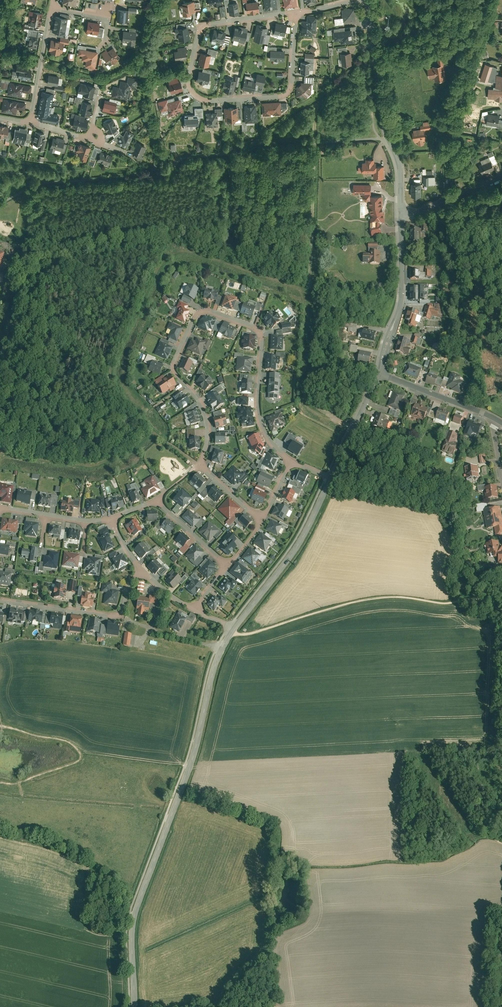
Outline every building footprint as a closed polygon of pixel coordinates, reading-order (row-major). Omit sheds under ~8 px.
[(265,9),(276,8),(275,0),(264,0),(265,9)] [(283,8),(295,7),(295,0),(282,0),(283,8)] [(193,3),(193,2),(181,4),(181,6),(178,6),(179,12),(181,12),(181,17),(190,16),(190,13),(194,13),(194,11),(199,11),(198,3),(193,3)] [(256,2),(244,3),(246,13),(249,13),(249,14),(254,13),(254,12),(258,11),(257,6),(256,2)] [(228,4),(226,4),(227,7),(228,15),(232,14),(232,15),(238,15),(237,13),(238,13),(237,3),(228,4)] [(354,9),(341,10),(342,18),(343,22),(355,21),(354,9)] [(126,22),(127,10),(116,10),(115,22),(126,22)] [(40,26),(42,14),(29,12),(28,19),(30,19),(29,24),(34,25),(40,26)] [(306,21),(300,21),(299,36),(310,36),(311,33),(314,33),(315,16),(306,16),(306,21)] [(59,17),(54,17),(52,32),(57,33),(65,34),(67,19),(59,17)] [(98,22),(87,21),(85,33),(96,34),(97,28),(98,22)] [(285,24),(274,23),(273,32),(272,34),(283,36),(285,24)] [(267,28),(256,25),(252,41),(267,44),(269,35),(265,34),(267,28)] [(245,32),(246,29),(237,27),(237,28),(234,28),(231,41),(243,44),(243,41),(245,32)] [(188,40),(187,28),(184,28),(175,29),(173,30),(174,35),(176,35),(177,41),(188,40)] [(30,30),(29,37),(38,38),(39,32),(33,30),(30,30)] [(224,32),(213,30),(210,41),(221,43),(222,43),(224,36),(224,32)] [(352,43),(351,30),(344,31),(333,33),(332,33),(334,42),(339,41),(340,44),(352,43)] [(127,32),(122,31),(121,42),(126,42),(126,44),(132,44),(133,43),(134,35),(134,32),(127,32)] [(229,37),(224,36),(222,43),(221,43),(221,45),(227,46),(229,37)] [(29,37),(27,48),(36,49),(38,38),(29,37)] [(63,44),(63,43),(59,42),(59,41),(50,40),(49,51),(50,51),(50,53),(59,54),(60,53),(62,53),(63,44)] [(172,52),(174,62),(185,60),(184,55),(186,55),(185,47),(176,49),(177,51),(172,52)] [(108,65),(119,58),(113,48),(106,52),(106,50),(100,53),(108,65)] [(94,69),(97,52),(85,50),(79,49),(78,50),(77,55),(82,56),(81,61),(86,62),(85,67),(94,69)] [(207,49),(205,55),(213,57),(214,57),(216,51),(207,49)] [(270,52),(270,60),(284,61),(284,52),(270,52)] [(341,54),(340,54),(342,68),(352,67),(350,53),(346,53),(341,54)] [(205,55),(199,54),(197,65),(208,67),(208,64),(212,65),(213,57),(205,55)] [(432,68),(426,69),(428,79),(433,79),(434,82),(445,81),(443,66),(447,66),(446,58),(436,59),(437,66),(432,67),(432,68)] [(303,62),(299,62),(299,73),(308,73),(308,69),(308,62),(303,62)] [(17,72),(16,78),(28,80),(30,69),(24,68),(25,66),(15,65),(14,71),(17,72)] [(497,69),(485,65),(480,80),(492,84),(493,82),(496,83),(496,76),(498,76),(499,73),(497,72),(497,69)] [(202,73),(199,73),(197,82),(208,84),(210,75),(202,73)] [(57,77),(47,75),(45,85),(53,86),(56,87),(56,84),(57,77)] [(112,86),(110,97),(125,100),(127,86),(134,88),(136,78),(127,76),(126,82),(119,81),(118,87),(112,86)] [(167,84),(170,94),(181,91),(178,81),(177,81),(176,78),(167,80),(168,84),(167,84)] [(243,79),(240,90),(252,92),(253,86),(254,81),(250,80),(251,79),(247,78),(246,79),(243,79)] [(235,81),(225,79),(222,92),(233,94),(235,81)] [(30,86),(8,82),(6,95),(20,97),(21,92),(29,94),(30,86)] [(92,93),(93,87),(78,83),(76,93),(81,94),(81,96),(90,98),(92,93)] [(299,83),(296,86),(295,97),(306,98),(310,95),(310,83),(302,83),(299,83)] [(495,89),(495,88),(493,88),(493,90),(488,90),(487,100),(495,100),(495,102),(501,103),(501,89),(495,89)] [(49,113),(52,94),(40,92),(36,118),(39,119),(39,121),(56,124),(58,114),(49,113)] [(24,103),(3,99),(1,112),(15,114),(16,109),(23,111),(24,103)] [(159,111),(166,109),(164,104),(167,103),(166,99),(156,102),(159,111)] [(167,103),(164,104),(166,109),(168,115),(182,111),(179,99),(167,103)] [(112,113),(115,103),(107,101),(103,100),(100,110),(112,113)] [(88,115),(90,104),(82,102),(81,102),(80,104),(78,113),(88,115)] [(279,102),(260,103),(261,116),(269,116),(269,115),(271,115),(271,116),(280,115),(279,112),(279,103),(279,102)] [(255,106),(243,106),(243,111),(243,121),(244,121),(244,122),(244,123),(245,123),(255,123),(255,120),(256,120),(256,114),(255,114),(255,106)] [(236,108),(222,109),(223,122),(237,121),(236,119),(236,110),(236,108)] [(84,130),(86,119),(83,118),(83,116),(71,113),(70,118),(72,119),(70,127),(73,128),(72,129),(77,130),(77,129),(84,130)] [(213,113),(205,114),(206,127),(217,126),(216,116),(216,113),(213,113)] [(498,116),(488,114),(485,125),(496,127),(498,120),(498,116)] [(195,116),(184,117),(184,129),(195,128),(194,126),(198,126),(197,118),(197,116),(195,116)] [(112,119),(102,124),(106,134),(116,130),(112,119)] [(419,130),(412,131),(412,133),(411,133),(412,142),(414,141),(414,143),(415,143),(416,145),(419,147),(421,146),(423,144),(423,142),(425,141),(423,131),(430,130),(429,125),(428,125),(428,124),(428,122),(422,123),(422,125),(422,126),(419,126),(419,130)] [(19,130),(15,129),(12,142),(23,145),(24,142),(26,133),(27,130),(19,128),(19,130)] [(33,138),(32,142),(33,142),(32,144),(38,145),(37,149),(43,151),(46,140),(42,139),(44,133),(35,131),(34,138),(33,138)] [(116,142),(115,144),(125,148),(132,134),(124,131),(122,136),(119,135),(116,142)] [(111,140),(116,142),(119,135),(118,133),(111,140)] [(52,138),(49,148),(60,151),(62,144),(63,140),(55,137),(55,139),(52,138)] [(133,154),(140,157),(144,147),(135,143),(133,147),(130,146),(128,151),(131,152),(130,153),(133,154)] [(85,162),(89,148),(77,144),(76,146),(75,151),(74,153),(77,154),(76,157),(78,157),(77,159),(85,162)] [(111,156),(99,152),(95,160),(95,161),(107,166),(111,156)] [(487,154),(489,158),(492,165),(496,163),(492,152),(487,154)] [(478,166),(482,175),(494,170),(492,165),(489,158),(480,161),(481,164),(478,166)] [(383,180),(383,167),(375,167),(375,163),(373,163),(373,160),(365,159),(364,163),(361,163),(361,168),(357,168),(357,174),(372,175),(372,179),(383,180)] [(371,185),(353,186),(353,195),(363,195),(370,195),(371,195),(371,185)] [(420,185),(410,185),(410,197),(420,197),(420,185)] [(382,197),(370,198),(370,195),(363,195),(363,199),(367,202),(368,209),(371,217),(371,226),(384,226),(384,217),(382,209),(382,197)] [(380,230),(370,232),(372,238),(381,236),(380,230)] [(418,230),(409,230),(409,245),(418,245),(418,233),(418,230)] [(377,244),(367,244),(367,249),(368,249),(368,255),(362,255),(362,264),(368,264),(368,266),(379,266),(379,253),(376,253),(376,249),(377,249),(377,244)] [(418,272),(409,272),(409,281),(418,281),(418,278),(420,278),(420,274),(418,273),(418,272)] [(188,285),(183,295),(191,299),(193,300),(198,289),(188,285)] [(204,290),(204,299),(216,300),(217,300),(217,298),(218,291),(204,290)] [(191,299),(183,295),(181,300),(189,304),(191,299)] [(225,296),(221,306),(232,310),(233,309),(235,302),(236,300),(225,296)] [(181,308),(185,311),(187,306),(179,302),(177,307),(181,308)] [(244,303),(240,313),(251,317),(254,310),(255,307),(244,303)] [(423,314),(421,319),(429,322),(430,316),(436,318),(438,311),(425,307),(423,314)] [(176,319),(184,323),(189,312),(185,311),(181,308),(176,319)] [(418,313),(407,310),(406,313),(405,313),(404,316),(405,316),(404,321),(408,322),(407,327),(415,330),(416,325),(419,326),(421,319),(423,314),(418,313)] [(271,312),(263,319),(271,329),(279,321),(278,320),(280,318),(275,312),(273,314),(271,312)] [(201,319),(197,327),(207,331),(208,328),(211,330),(212,329),(215,321),(216,320),(207,316),(201,319)] [(169,338),(176,341),(182,329),(170,323),(168,329),(171,330),(168,337),(169,338)] [(223,323),(219,333),(230,338),(234,328),(223,323)] [(361,339),(372,342),(374,334),(363,331),(361,339)] [(271,336),(271,349),(282,350),(283,336),(271,336)] [(244,337),(244,349),(253,350),(254,337),(251,337),(244,337)] [(191,340),(188,348),(199,353),(202,347),(204,342),(197,338),(195,342),(191,340)] [(421,341),(412,338),(410,344),(419,347),(421,341)] [(205,339),(204,342),(202,347),(208,349),(211,342),(205,339)] [(409,342),(398,339),(397,343),(396,343),(395,348),(396,348),(394,353),(407,357),(409,349),(406,348),(407,346),(408,347),(409,342)] [(160,343),(155,354),(167,359),(172,349),(160,343)] [(355,355),(357,348),(350,346),(348,354),(355,355)] [(370,354),(359,352),(357,364),(368,366),(370,354)] [(144,362),(151,365),(153,361),(154,362),(155,358),(147,355),(144,362)] [(266,355),(265,369),(275,369),(275,363),(279,364),(279,357),(276,357),(276,356),(266,355)] [(237,358),(236,371),(250,372),(250,365),(252,365),(252,359),(243,359),(237,358)] [(184,359),(179,369),(188,373),(192,363),(188,361),(184,359)] [(149,369),(159,373),(162,366),(154,362),(153,361),(151,365),(149,369)] [(407,365),(404,376),(417,380),(417,378),(419,372),(421,368),(416,366),(415,368),(407,365)] [(429,375),(427,375),(426,380),(424,384),(433,388),(434,386),(436,380),(437,378),(432,376),(433,374),(429,373),(429,375)] [(448,380),(447,383),(445,388),(447,389),(446,390),(460,394),(464,382),(459,380),(460,376),(450,373),(448,380)] [(154,381),(156,385),(165,379),(163,376),(154,381)] [(165,379),(156,385),(162,394),(169,389),(170,391),(175,388),(173,387),(176,385),(170,376),(165,379)] [(197,381),(205,391),(212,385),(204,376),(200,379),(197,381)] [(269,380),(268,398),(278,399),(279,381),(269,380)] [(442,382),(436,380),(434,386),(440,388),(442,382)] [(242,382),(241,393),(251,393),(251,382),(248,382),(242,382)] [(176,401),(183,396),(181,392),(173,397),(176,401)] [(216,393),(208,399),(211,402),(208,403),(212,409),(214,407),(215,409),(224,403),(216,393)] [(403,397),(392,393),(387,408),(397,412),(403,397)] [(175,401),(180,409),(189,403),(184,395),(183,396),(176,401),(175,401)] [(408,409),(413,410),(414,405),(415,406),(416,402),(411,400),(408,409)] [(158,412),(165,406),(163,404),(156,410),(158,412)] [(415,406),(414,405),(413,410),(410,418),(423,423),(424,418),(427,410),(415,406)] [(250,408),(239,410),(240,414),(237,415),(237,419),(240,419),(241,424),(246,423),(247,426),(253,425),(250,408)] [(196,410),(187,413),(190,425),(199,423),(196,410)] [(436,415),(434,420),(444,424),(448,414),(438,410),(436,415)] [(395,413),(390,411),(387,417),(393,419),(395,414),(395,413)] [(429,412),(427,419),(433,422),(434,420),(436,415),(429,412)] [(281,414),(281,413),(275,415),(266,418),(271,432),(277,430),(276,428),(285,425),(281,414)] [(455,414),(453,421),(460,424),(462,417),(455,414)] [(385,419),(375,415),(371,427),(381,431),(382,429),(385,431),(388,423),(384,421),(385,419)] [(214,418),(213,419),(215,428),(226,425),(223,416),(222,416),(214,418)] [(470,421),(465,433),(471,435),(472,432),(478,434),(481,426),(470,421)] [(190,439),(195,439),(194,430),(187,430),(187,439),(190,439)] [(452,457),(457,444),(454,443),(457,434),(449,431),(441,453),(452,457)] [(291,446),(294,440),(296,438),(289,434),(284,442),(291,446)] [(215,435),(215,444),(225,444),(225,435),(219,435),(215,435)] [(259,435),(248,440),(252,447),(251,450),(260,454),(264,445),(259,435)] [(190,439),(190,451),(199,451),(198,439),(195,439),(190,439)] [(304,445),(294,440),(291,446),(289,450),(298,455),(304,445)] [(214,454),(211,462),(221,465),(225,454),(218,452),(215,451),(214,454)] [(262,465),(273,470),(279,459),(267,453),(262,465)] [(233,466),(224,476),(234,486),(239,480),(243,475),(233,466)] [(478,479),(476,467),(463,469),(465,481),(478,479)] [(299,482),(304,484),(308,475),(300,471),(297,477),(296,480),(297,481),(299,482)] [(257,482),(269,488),(273,478),(266,475),(261,473),(257,482)] [(197,474),(191,481),(199,489),(203,485),(206,482),(197,474)] [(243,475),(239,480),(242,483),(248,477),(245,474),(243,475)] [(147,487),(141,490),(146,499),(160,491),(156,484),(152,477),(152,476),(144,481),(147,487)] [(130,486),(131,489),(134,488),(136,492),(139,491),(136,483),(130,486)] [(2,497),(1,502),(11,503),(12,493),(13,486),(0,485),(0,497),(2,497)] [(206,487),(203,485),(199,489),(197,491),(200,494),(205,488),(206,487)] [(208,495),(217,503),(224,495),(215,487),(210,493),(208,495)] [(293,487),(291,492),(294,494),(298,496),(301,490),(296,488),(293,487)] [(497,499),(496,487),(485,489),(483,489),(483,491),(485,500),(497,499)] [(131,489),(128,491),(133,504),(139,501),(136,492),(134,488),(131,489)] [(210,493),(205,488),(200,494),(199,495),(204,499),(208,495),(210,493)] [(181,507),(182,508),(191,499),(182,490),(173,499),(178,504),(176,507),(179,510),(181,507)] [(255,490),(251,500),(262,505),(266,495),(263,494),(255,490)] [(286,490),(281,500),(289,503),(294,494),(291,492),(286,490)] [(17,491),(16,501),(25,503),(25,504),(29,505),(30,500),(31,493),(26,492),(17,491)] [(27,491),(26,492),(31,493),(30,500),(35,501),(36,492),(27,491)] [(40,493),(38,506),(50,507),(50,505),(52,497),(45,496),(45,494),(40,493)] [(123,508),(120,498),(110,501),(112,507),(113,510),(123,508)] [(62,501),(61,510),(72,512),(72,507),(73,503),(70,502),(71,500),(65,499),(65,502),(62,501)] [(228,499),(218,510),(229,519),(229,520),(233,516),(239,509),(228,499)] [(86,501),(86,512),(98,512),(98,507),(98,501),(86,501)] [(284,503),(282,507),(289,511),(291,511),(293,507),(284,503)] [(483,512),(487,511),(486,504),(475,507),(476,514),(483,513),(483,512)] [(273,515),(283,521),(289,511),(282,507),(278,505),(277,508),(275,507),(272,514),(273,515)] [(499,509),(487,511),(483,512),(483,513),(486,531),(493,530),(495,539),(501,538),(500,535),(501,535),(501,523),(499,509)] [(200,520),(189,510),(182,517),(193,527),(200,520)] [(147,521),(156,521),(156,511),(147,512),(147,521)] [(239,522),(244,517),(241,514),(236,519),(234,521),(237,524),(239,522)] [(239,522),(246,528),(252,521),(245,515),(244,517),(239,522)] [(236,519),(233,516),(229,520),(229,519),(226,523),(229,526),(234,521),(236,519)] [(2,519),(0,530),(16,532),(17,524),(17,521),(15,520),(2,519)] [(135,520),(125,526),(130,533),(132,532),(134,535),(139,532),(142,531),(141,530),(135,520)] [(161,527),(169,535),(176,527),(168,520),(164,524),(161,527)] [(271,520),(266,530),(277,535),(282,526),(271,520)] [(161,527),(164,524),(161,521),(155,527),(159,530),(161,527)] [(34,523),(25,522),(24,531),(26,531),(26,536),(36,537),(38,524),(34,523)] [(208,522),(199,533),(208,541),(213,536),(218,530),(208,522)] [(50,526),(49,534),(54,535),(60,535),(61,530),(61,528),(50,526)] [(99,531),(101,537),(107,534),(109,533),(106,527),(99,531)] [(144,528),(141,530),(142,531),(139,532),(142,537),(148,534),(144,528)] [(218,530),(213,536),(216,538),(222,532),(219,529),(218,530)] [(64,530),(61,530),(60,535),(54,535),(54,538),(63,539),(64,533),(64,530)] [(68,534),(68,539),(78,540),(79,531),(69,530),(68,534)] [(182,533),(175,540),(182,547),(185,544),(189,539),(182,533)] [(224,539),(226,541),(228,539),(232,543),(235,539),(229,533),(224,539)] [(261,533),(254,543),(264,551),(271,541),(261,533)] [(98,539),(104,551),(114,547),(107,534),(101,537),(98,539)] [(226,541),(220,548),(228,556),(236,547),(232,543),(228,539),(226,541)] [(497,559),(497,565),(501,565),(501,550),(498,547),(497,542),(484,545),(486,556),(492,554),(493,559),(497,559)] [(143,543),(134,550),(141,559),(146,555),(150,552),(143,543)] [(189,548),(185,544),(182,547),(179,551),(183,554),(189,548)] [(195,545),(185,555),(197,566),(202,560),(199,557),(203,553),(195,545)] [(8,555),(9,547),(6,547),(0,546),(0,554),(8,555)] [(250,548),(242,558),(253,566),(260,556),(250,548)] [(30,559),(31,552),(29,552),(29,550),(22,549),(21,555),(26,556),(25,559),(30,559)] [(150,552),(146,555),(148,558),(156,553),(153,549),(150,552)] [(58,553),(50,552),(49,557),(44,556),(44,563),(43,567),(56,569),(58,553)] [(79,555),(64,553),(62,566),(77,568),(78,566),(79,557),(79,555)] [(118,557),(112,560),(118,570),(120,569),(120,570),(125,568),(124,566),(127,565),(121,555),(118,557)] [(100,562),(100,559),(95,559),(90,558),(89,560),(85,559),(83,570),(88,570),(88,574),(98,576),(100,562)] [(155,560),(147,567),(154,575),(158,572),(162,568),(155,560)] [(209,560),(199,571),(207,579),(215,570),(214,568),(216,566),(209,560)] [(242,582),(250,572),(245,568),(238,563),(238,562),(230,572),(242,582)] [(162,568),(158,572),(162,577),(168,571),(164,567),(162,568)] [(5,574),(0,573),(0,584),(9,586),(11,574),(5,574)] [(174,573),(166,582),(173,588),(179,582),(181,580),(174,573)] [(181,580),(179,582),(181,585),(187,579),(184,576),(181,580)] [(231,578),(229,582),(232,585),(231,586),(234,588),(237,583),(231,578)] [(226,579),(219,588),(226,593),(231,586),(232,585),(229,582),(226,579)] [(195,580),(187,590),(194,596),(202,586),(197,582),(195,580)] [(101,592),(105,593),(105,590),(110,591),(111,585),(102,584),(101,592)] [(65,587),(55,586),(54,599),(63,600),(65,587)] [(105,593),(104,603),(116,605),(118,592),(110,591),(105,590),(105,593)] [(82,596),(81,606),(92,607),(93,598),(90,597),(91,595),(84,594),(84,596),(82,596)] [(214,596),(207,604),(214,611),(219,605),(221,602),(218,599),(214,596)] [(220,596),(218,599),(221,602),(219,605),(222,607),(227,601),(220,596)] [(138,597),(136,609),(138,609),(137,615),(144,616),(144,610),(148,611),(149,603),(150,599),(149,599),(138,597)] [(10,610),(9,620),(20,621),(22,612),(22,611),(10,610)] [(29,611),(28,621),(41,622),(42,612),(29,611)] [(51,615),(50,624),(61,625),(63,616),(51,614),(51,615)] [(177,614),(169,628),(179,633),(186,619),(177,614)] [(190,614),(187,620),(192,623),(196,617),(190,614)] [(70,624),(69,626),(80,627),(81,617),(70,616),(70,624)] [(99,621),(89,620),(87,632),(97,633),(98,625),(99,621)] [(106,626),(105,633),(118,635),(120,623),(107,622),(106,626)]
